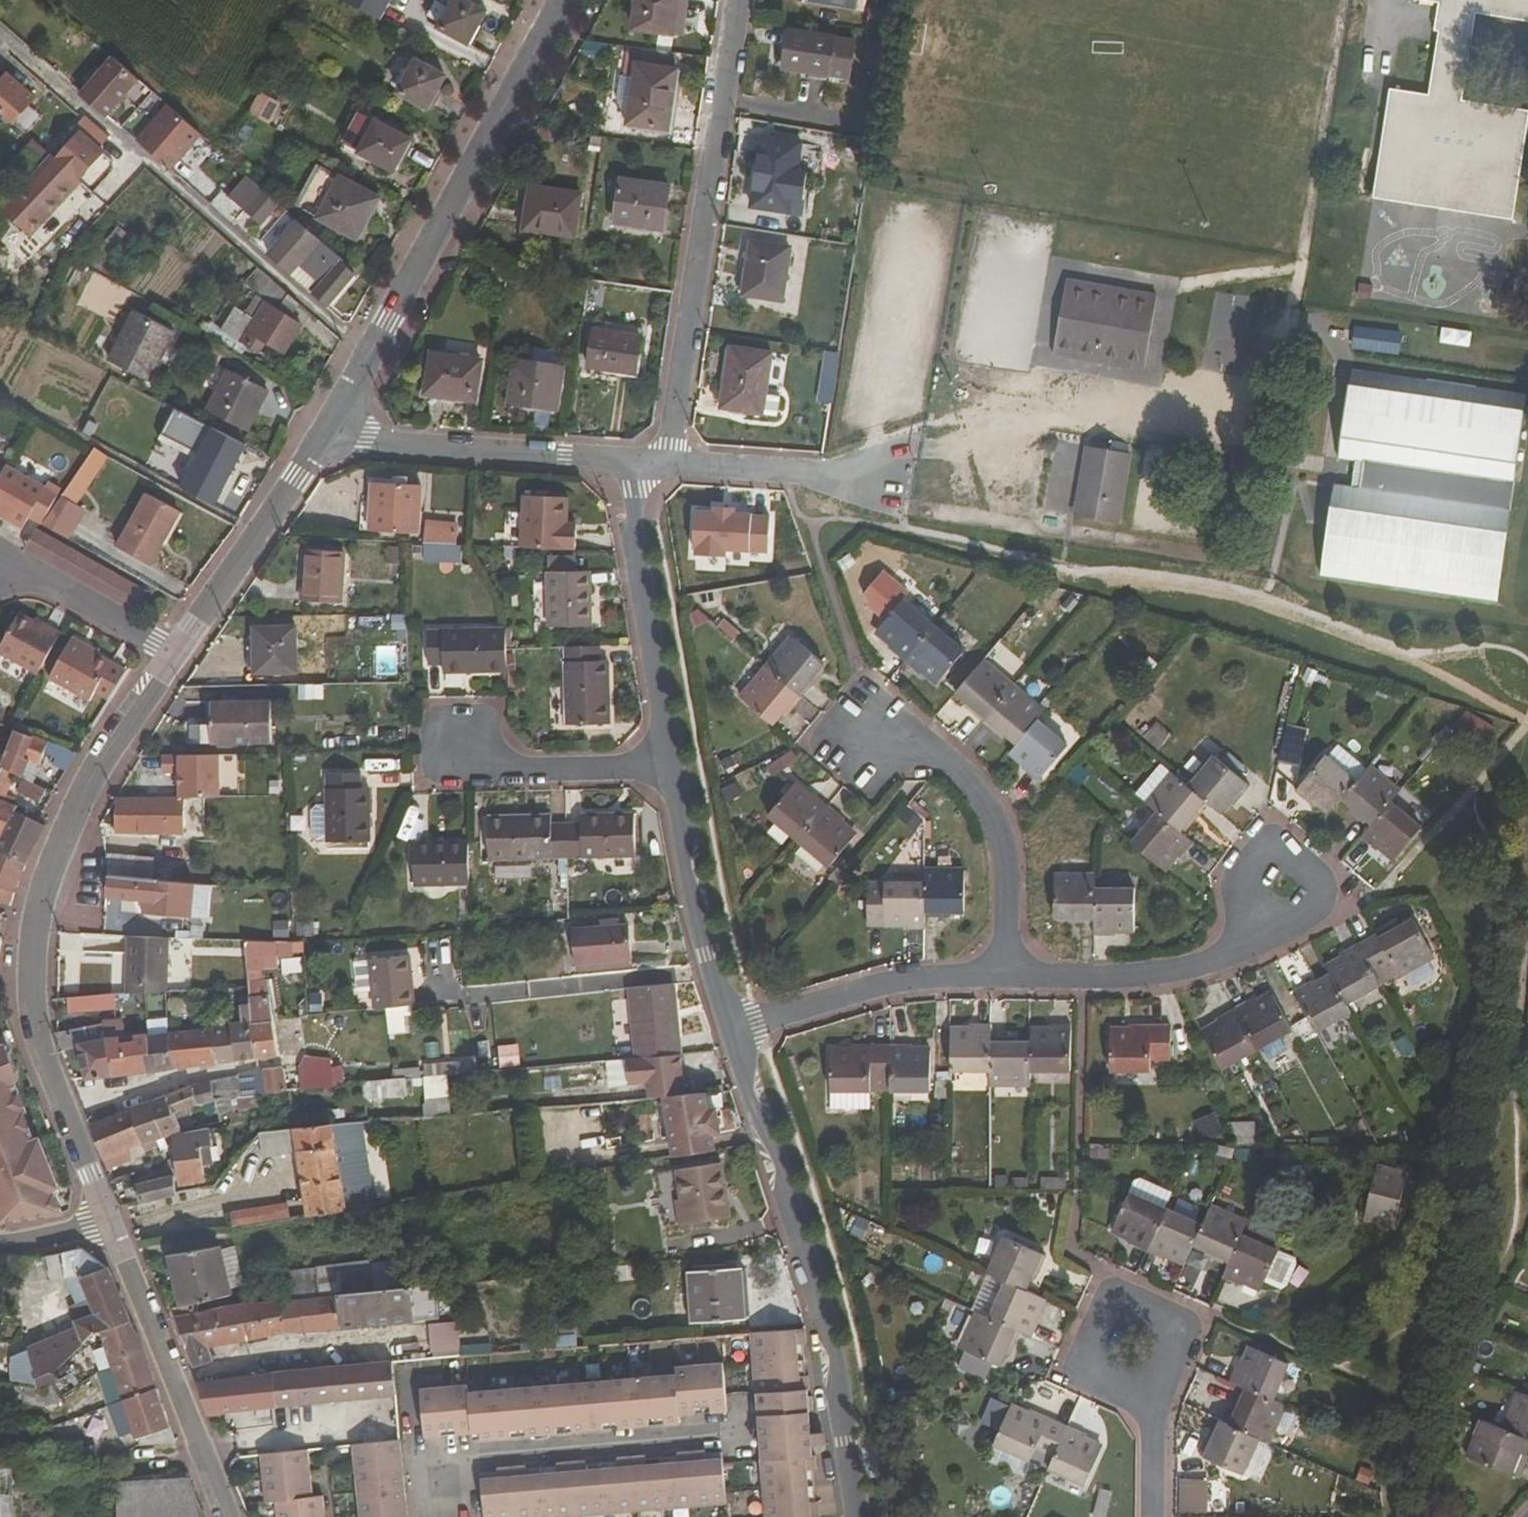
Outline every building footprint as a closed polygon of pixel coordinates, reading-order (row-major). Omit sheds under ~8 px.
[(438,28),(468,45),(487,12),(466,0),(453,0),(438,28)] [(682,36),(687,0),(636,0),(632,29),(682,36)] [(1438,4),(1434,31),(1439,32),(1429,96),(1389,89),(1372,199),(1514,221),(1527,127),(1527,111),(1463,101),(1475,14),(1527,22),(1527,0),(1414,0),(1438,4)] [(856,38),(790,27),(784,65),(850,76),(856,38)] [(623,119),(627,120),(627,125),(667,132),(678,70),(655,66),(656,56),(626,51),(622,76),(619,75),(615,98),(623,119)] [(78,95),(106,119),(108,117),(140,81),(112,57),(78,95)] [(427,111),(447,76),(416,59),(397,94),(427,111)] [(35,99),(8,75),(0,84),(0,112),(13,123),(35,99)] [(247,114),(265,124),(275,105),(257,95),(247,114)] [(202,136),(168,106),(137,142),(171,172),(202,136)] [(363,155),(394,172),(412,140),(377,121),(360,113),(351,129),(368,138),(359,153),(363,155)] [(30,241),(81,182),(79,181),(104,153),(81,134),(58,161),(52,156),(0,215),(30,241)] [(753,191),(793,197),(802,143),(761,137),(753,191)] [(26,181),(50,155),(34,140),(10,167),(26,181)] [(358,240),(380,200),(321,167),(299,207),(358,240)] [(247,177),(229,198),(244,211),(245,210),(262,190),(247,177)] [(613,224),(663,231),(670,186),(620,178),(613,224)] [(523,230),(575,238),(581,194),(529,187),(523,230)] [(245,210),(261,224),(279,204),(263,190),(262,190),(245,210)] [(358,273),(299,221),(268,257),(327,309),(358,273)] [(105,241),(118,252),(131,235),(118,225),(105,241)] [(743,295),(783,301),(791,248),(750,242),(743,295)] [(301,304),(285,290),(259,268),(245,283),(267,303),(290,317),(301,304)] [(94,272),(79,301),(104,313),(119,285),(94,272)] [(1052,356),(1144,372),(1157,296),(1065,280),(1052,356)] [(1203,369),(1243,374),(1252,295),(1212,291),(1203,369)] [(260,355),(268,343),(284,355),(304,326),(290,317),(267,303),(256,319),(240,309),(224,332),(248,347),(260,355)] [(150,382),(175,333),(134,312),(109,361),(150,382)] [(588,368),(636,376),(642,337),(594,329),(588,368)] [(218,341),(244,355),(248,347),(224,332),(218,341)] [(721,409),(762,416),(772,354),(730,347),(721,409)] [(816,402),(832,403),(838,352),(823,350),(816,402)] [(425,395),(476,402),(482,361),(431,353),(425,395)] [(508,404),(558,411),(564,368),(515,361),(508,404)] [(248,431),(268,390),(228,370),(207,411),(248,431)] [(1319,577),(1499,598),(1524,395),(1348,374),(1338,457),(1460,471),(1456,498),(1330,483),(1319,577)] [(231,435),(200,419),(183,452),(185,454),(179,465),(207,478),(228,441),(231,435)] [(248,444),(231,435),(228,441),(244,450),(248,444)] [(232,487),(226,483),(244,450),(228,441),(207,478),(205,482),(227,495),(232,487)] [(1077,517),(1117,525),(1131,454),(1091,446),(1077,517)] [(41,524),(58,534),(69,540),(86,510),(76,504),(109,456),(95,448),(41,524)] [(44,480),(48,471),(20,457),(15,466),(44,480)] [(8,521),(22,529),(45,487),(5,464),(0,474),(0,512),(10,517),(8,521)] [(370,530),(419,533),(422,486),(372,483),(370,530)] [(146,494),(117,547),(150,566),(180,513),(146,494)] [(577,530),(566,529),(566,521),(567,497),(522,494),(520,548),(576,550),(577,530)] [(577,530),(577,522),(566,521),(566,529),(577,530)] [(425,544),(459,545),(460,523),(426,522),(425,544)] [(134,609),(147,584),(35,527),(23,552),(134,609)] [(425,562),(462,564),(462,545),(459,545),(425,544),(425,562)] [(303,601),(342,603),(345,552),(306,550),(303,601)] [(548,555),(549,567),(574,565),(573,554),(548,555)] [(549,628),(592,627),(591,572),(547,573),(549,628)] [(904,599),(876,632),(891,645),(888,648),(905,662),(936,625),(904,599)] [(60,632),(45,624),(43,629),(17,614),(0,645),(0,653),(37,673),(60,632)] [(937,684),(966,651),(936,625),(905,662),(919,674),(922,671),(937,684)] [(256,674),(298,673),(296,627),(255,628),(256,674)] [(443,666),(443,674),(508,673),(507,648),(507,628),(428,630),(429,667),(443,666)] [(816,683),(813,680),(826,665),(792,635),(766,666),(803,698),(816,683)] [(74,636),(50,678),(90,700),(95,692),(108,700),(127,670),(86,647),(88,644),(74,636)] [(566,725),(610,724),(609,660),(601,661),(601,645),(564,646),(566,725)] [(970,706),(967,709),(984,724),(1015,686),(984,660),(955,694),(970,706)] [(766,666),(739,697),(774,726),(788,710),(791,713),(803,698),(766,666)] [(302,697),(324,696),(323,684),(302,685),(302,697)] [(999,736),(1002,733),(1017,746),(1038,720),(1046,711),(1015,686),(984,724),(999,736)] [(272,701),(213,702),(213,725),(191,725),(191,744),(273,743),(272,701)] [(1038,782),(1069,746),(1038,720),(1017,746),(1011,752),(1026,765),(1023,769),(1038,782)] [(1141,736),(1158,750),(1171,734),(1155,720),(1141,736)] [(1284,728),(1275,766),(1298,772),(1307,734),(1284,728)] [(59,785),(79,752),(17,729),(3,767),(16,774),(23,777),(33,782),(45,754),(57,758),(54,765),(58,767),(51,780),(59,785)] [(1329,757),(1325,755),(1295,792),(1311,804),(1313,802),(1328,815),(1341,799),(1368,768),(1339,744),(1329,757)] [(223,755),(164,756),(164,773),(182,773),(182,797),(187,797),(223,797),(223,755)] [(1208,801),(1223,814),(1236,799),(1240,802),(1253,787),(1217,756),(1191,787),(1208,801)] [(1067,780),(1078,787),(1088,771),(1077,764),(1067,780)] [(1341,799),(1358,813),(1355,816),(1370,828),(1393,800),(1401,791),(1370,765),(1368,768),(1341,799)] [(16,774),(3,767),(0,776),(0,821),(12,823),(19,811),(15,810),(17,805),(6,800),(16,774)] [(1159,812),(1185,835),(1199,820),(1195,817),(1208,801),(1191,787),(1174,772),(1147,803),(1159,812)] [(327,842),(371,842),(371,788),(362,788),(362,773),(326,774),(327,842)] [(16,791),(40,803),(47,789),(33,782),(23,777),(16,791)] [(813,792),(810,795),(796,783),(768,817),(797,842),(829,805),(813,792)] [(119,797),(118,833),(178,834),(179,797),(119,797)] [(178,834),(186,835),(187,797),(182,797),(179,797),(178,834)] [(1361,838),(1376,851),(1380,847),(1394,860),(1423,826),(1393,800),(1370,828),(1361,838)] [(842,821),(844,819),(829,805),(797,842),(829,868),(857,834),(842,821)] [(27,863),(47,824),(41,821),(19,811),(12,823),(0,821),(0,853),(27,863)] [(635,812),(581,814),(581,822),(566,822),(567,859),(636,857),(635,812)] [(1132,842),(1165,871),(1178,856),(1181,858),(1195,843),(1185,835),(1159,812),(1132,842)] [(566,822),(550,823),(550,815),(488,816),(490,861),(567,859),(566,822)] [(413,842),(414,887),(470,885),(469,840),(413,842)] [(27,863),(0,853),(0,901),(10,904),(27,863)] [(154,879),(154,859),(107,857),(109,876),(154,879)] [(926,884),(926,916),(946,916),(946,912),(965,911),(965,869),(926,869),(926,884)] [(1095,874),(1055,874),(1055,919),(1075,919),(1075,923),(1094,923),(1095,888),(1095,874)] [(170,898),(171,897),(165,896),(166,880),(154,879),(109,876),(107,897),(146,901),(145,907),(169,909),(170,898)] [(171,897),(170,898),(191,900),(192,897),(193,883),(177,881),(166,880),(165,896),(171,897)] [(210,904),(227,905),(228,886),(193,883),(192,897),(211,899),(210,904)] [(907,926),(907,929),(926,929),(926,916),(926,884),(870,885),(870,927),(907,926)] [(1094,923),(1094,937),(1114,937),(1114,932),(1135,932),(1135,889),(1095,888),(1094,923)] [(1414,918),(1397,927),(1394,923),(1360,943),(1383,985),(1435,956),(1414,918)] [(630,925),(618,926),(618,920),(602,921),(603,927),(573,929),(576,964),(633,960),(630,925)] [(127,993),(168,991),(170,938),(128,936),(127,993)] [(294,941),(245,941),(249,980),(265,978),(264,957),(295,955),(294,941)] [(1341,954),(1343,956),(1326,966),(1331,975),(1348,1005),(1383,985),(1360,943),(1341,954)] [(411,955),(371,958),(374,1007),(414,1004),(413,988),(409,989),(408,978),(413,977),(411,955)] [(1348,1005),(1331,975),(1312,984),(1311,982),(1293,991),(1317,1033),(1352,1013),(1348,1005)] [(249,982),(249,986),(252,1025),(258,1059),(280,1057),(275,1023),(269,979),(249,982)] [(637,1059),(682,1055),(676,984),(629,988),(637,1059)] [(1259,1050),(1294,1030),(1272,992),(1255,1001),(1253,998),(1236,1007),(1259,1050)] [(69,1013),(117,1009),(115,994),(96,996),(68,998),(69,1013)] [(1217,1017),(1219,1021),(1201,1031),(1223,1070),(1259,1050),(1236,1007),(1217,1017)] [(106,1039),(126,1037),(127,1037),(125,1021),(57,1033),(63,1051),(81,1049),(87,1081),(113,1077),(106,1039)] [(971,1023),(971,1029),(950,1028),(951,1072),(992,1072),(991,1036),(991,1023),(971,1023)] [(1072,1072),(1072,1024),(1053,1024),(1053,1028),(1031,1028),(1032,1041),(1032,1072),(1072,1072)] [(1151,1060),(1172,1061),(1171,1024),(1131,1025),(1131,1028),(1111,1028),(1111,1072),(1151,1072),(1151,1060)] [(237,1062),(258,1059),(252,1025),(232,1027),(237,1062)] [(175,1070),(237,1062),(232,1027),(169,1033),(175,1070)] [(151,1073),(175,1070),(169,1033),(145,1036),(151,1073)] [(1408,1033),(1392,1039),(1399,1055),(1414,1049),(1408,1033)] [(145,1036),(127,1037),(126,1037),(106,1039),(113,1077),(151,1073),(145,1036)] [(1032,1041),(1013,1041),(1013,1036),(991,1036),(992,1072),(992,1086),(1032,1085),(1032,1072),(1032,1041)] [(3,1046),(0,1039),(0,1078),(22,1078),(9,1044),(3,1046)] [(499,1045),(501,1067),(521,1065),(519,1043),(499,1045)] [(871,1109),(871,1081),(892,1081),(891,1044),(852,1044),(852,1049),(831,1049),(831,1109),(871,1109)] [(913,1049),(913,1044),(891,1044),(892,1081),(892,1092),(931,1091),(931,1049),(913,1049)] [(684,1079),(682,1055),(637,1059),(628,1059),(630,1083),(684,1079)] [(301,1089),(334,1086),(332,1060),(306,1057),(300,1071),(301,1089)] [(451,1112),(449,1072),(474,1071),(473,1059),(423,1061),(425,1113),(451,1112)] [(267,1094),(288,1091),(282,1066),(263,1070),(267,1094)] [(240,1075),(212,1081),(216,1101),(244,1097),(240,1075)] [(16,1080),(22,1079),(22,1078),(0,1078),(0,1142),(34,1136),(24,1111),(27,1110),(16,1080)] [(365,1101),(403,1099),(402,1078),(365,1080),(365,1101)] [(684,1079),(630,1083),(632,1100),(665,1097),(686,1095),(684,1079)] [(212,1081),(194,1087),(198,1105),(216,1101),(212,1081)] [(175,1113),(198,1105),(194,1087),(151,1103),(166,1135),(173,1133),(182,1131),(175,1113)] [(714,1135),(721,1134),(717,1109),(709,1110),(707,1094),(686,1095),(665,1097),(672,1141),(714,1135)] [(153,1140),(166,1135),(151,1103),(132,1110),(144,1143),(153,1140)] [(123,1164),(123,1163),(119,1153),(144,1143),(132,1110),(90,1125),(108,1169),(123,1164)] [(1194,1121),(1205,1139),(1216,1132),(1205,1114),(1194,1121)] [(1232,1126),(1238,1143),(1259,1137),(1254,1120),(1232,1126)] [(343,1123),(335,1124),(349,1210),(378,1205),(365,1122),(343,1123)] [(299,1153),(310,1216),(349,1210),(335,1124),(296,1129),(261,1133),(266,1157),(299,1153)] [(210,1146),(213,1145),(211,1129),(173,1136),(180,1186),(207,1182),(205,1166),(212,1164),(210,1146)] [(714,1135),(672,1141),(674,1156),(716,1150),(714,1135)] [(2,1222),(64,1214),(55,1189),(60,1187),(41,1138),(35,1140),(34,1136),(0,1142),(0,1216),(2,1222)] [(148,1152),(157,1149),(153,1140),(144,1143),(147,1149),(148,1152)] [(123,1163),(131,1159),(130,1156),(147,1149),(144,1143),(119,1153),(123,1163)] [(665,1227),(731,1217),(723,1163),(656,1173),(665,1227)] [(1378,1170),(1369,1221),(1400,1227),(1409,1175),(1378,1170)] [(1065,1176),(1040,1177),(1040,1189),(1065,1188),(1065,1176)] [(126,1188),(130,1205),(176,1194),(174,1177),(137,1186),(126,1188)] [(1113,1231),(1131,1240),(1130,1243),(1147,1251),(1167,1207),(1131,1191),(1113,1231)] [(235,1229),(292,1219),(290,1203),(232,1212),(235,1229)] [(1194,1245),(1212,1253),(1210,1257),(1230,1266),(1249,1221),(1212,1205),(1204,1224),(1194,1245)] [(1166,1259),(1168,1255),(1186,1263),(1194,1245),(1204,1224),(1167,1207),(1147,1251),(1166,1259)] [(1242,1286),(1252,1265),(1271,1273),(1274,1263),(1289,1270),(1295,1268),(1304,1248),(1302,1242),(1250,1219),(1249,1221),(1230,1266),(1224,1279),(1242,1286)] [(1028,1290),(1036,1272),(1042,1274),(1050,1256),(1005,1237),(989,1273),(1007,1281),(1028,1290)] [(180,1306),(233,1294),(222,1246),(169,1255),(180,1306)] [(77,1303),(69,1306),(77,1329),(78,1328),(86,1341),(94,1333),(101,1331),(134,1321),(110,1267),(84,1248),(62,1253),(67,1278),(77,1303)] [(62,1253),(44,1257),(49,1282),(67,1278),(62,1253)] [(693,1322),(740,1318),(736,1269),(689,1273),(693,1322)] [(1034,1337),(1041,1319),(1038,1317),(1046,1298),(1028,1290),(1007,1281),(990,1318),(1024,1332),(1034,1337)] [(437,1285),(283,1300),(287,1332),(306,1332),(441,1317),(437,1285)] [(187,1346),(195,1367),(214,1360),(209,1347),(287,1332),(283,1300),(234,1305),(172,1318),(183,1347),(187,1346)] [(990,1318),(977,1312),(961,1349),(967,1351),(959,1368),(988,1380),(994,1365),(1003,1369),(1012,1350),(1015,1352),(1024,1332),(990,1318)] [(101,1331),(123,1401),(157,1388),(140,1337),(134,1321),(101,1331)] [(429,1324),(431,1352),(458,1350),(456,1322),(429,1324)] [(29,1359),(11,1361),(14,1380),(47,1386),(61,1380),(55,1372),(86,1341),(78,1328),(77,1329),(28,1349),(29,1359)] [(810,1387),(810,1374),(807,1374),(801,1374),(800,1360),(798,1343),(804,1342),(809,1342),(806,1329),(751,1333),(756,1392),(757,1392),(761,1433),(763,1460),(762,1460),(766,1516),(804,1516),(822,1515),(821,1502),(817,1502),(811,1503),(810,1486),(809,1470),(815,1470),(818,1470),(817,1456),(815,1456),(812,1428),(811,1411),(813,1411),(812,1396),(810,1396),(809,1388),(810,1387)] [(1292,1364),(1251,1346),(1243,1364),(1238,1363),(1230,1381),(1242,1386),(1275,1401),(1292,1364)] [(209,1413),(397,1395),(394,1360),(344,1364),(221,1379),(197,1382),(209,1413)] [(469,1383),(422,1387),(426,1430),(472,1426),(473,1434),(681,1416),(680,1408),(727,1404),(724,1362),(677,1365),(678,1374),(469,1390),(469,1383)] [(1242,1386),(1234,1404),(1238,1406),(1230,1424),(1260,1437),(1271,1442),(1287,1406),(1275,1401),(1242,1386)] [(135,1438),(139,1437),(141,1444),(176,1441),(157,1388),(123,1401),(109,1406),(115,1425),(119,1424),(123,1435),(134,1432),(135,1438)] [(1518,1391),(1503,1429),(1527,1439),(1527,1395),(1518,1391)] [(680,1408),(681,1416),(728,1412),(727,1404),(680,1408)] [(1012,1405),(994,1444),(1032,1461),(1036,1451),(1054,1459),(1069,1425),(1032,1409),(1030,1413),(1012,1405)] [(473,1442),(681,1424),(681,1416),(473,1434),(473,1442)] [(1220,1420),(1212,1439),(1208,1437),(1200,1455),(1243,1474),(1260,1437),(1230,1424),(1220,1420)] [(1482,1421),(1468,1457),(1516,1476),(1527,1447),(1527,1439),(1503,1429),(1482,1421)] [(1087,1485),(1105,1446),(1086,1438),(1088,1433),(1069,1425),(1054,1459),(1049,1469),(1087,1485)] [(473,1434),(472,1426),(426,1430),(426,1438),(473,1434)] [(361,1516),(410,1516),(402,1439),(400,1439),(353,1444),(361,1516)] [(83,1470),(81,1444),(45,1447),(23,1446),(22,1485),(52,1485),(52,1486),(116,1483),(116,1481),(120,1481),(119,1468),(109,1468),(83,1470)] [(278,1516),(327,1516),(325,1496),(315,1497),(309,1448),(261,1453),(267,1502),(276,1501),(278,1516)] [(498,1468),(499,1476),(482,1478),(485,1516),(572,1516),(727,1504),(723,1457),(706,1458),(705,1448),(678,1450),(678,1454),(679,1461),(662,1462),(646,1464),(645,1456),(645,1454),(618,1456),(618,1459),(619,1466),(603,1467),(586,1469),(586,1461),(585,1459),(558,1461),(558,1464),(559,1471),(543,1472),(526,1474),(525,1466),(525,1464),(498,1466),(498,1468)] [(679,1461),(678,1454),(661,1455),(662,1462),(679,1461)] [(646,1464),(662,1462),(661,1455),(645,1456),(646,1464)] [(109,1460),(109,1468),(119,1468),(120,1481),(188,1477),(182,1456),(109,1460)] [(602,1460),(603,1467),(619,1466),(618,1459),(602,1460)] [(586,1469),(603,1467),(602,1460),(586,1461),(586,1469)] [(559,1471),(558,1464),(542,1465),(543,1472),(559,1471)] [(526,1474),(543,1472),(542,1465),(525,1466),(526,1474)] [(499,1476),(498,1468),(482,1470),(482,1478),(499,1476)] [(120,1481),(116,1481),(116,1483),(119,1516),(203,1516),(188,1477),(120,1481)] [(1179,1511),(1207,1511),(1207,1478),(1179,1478),(1179,1511)]
